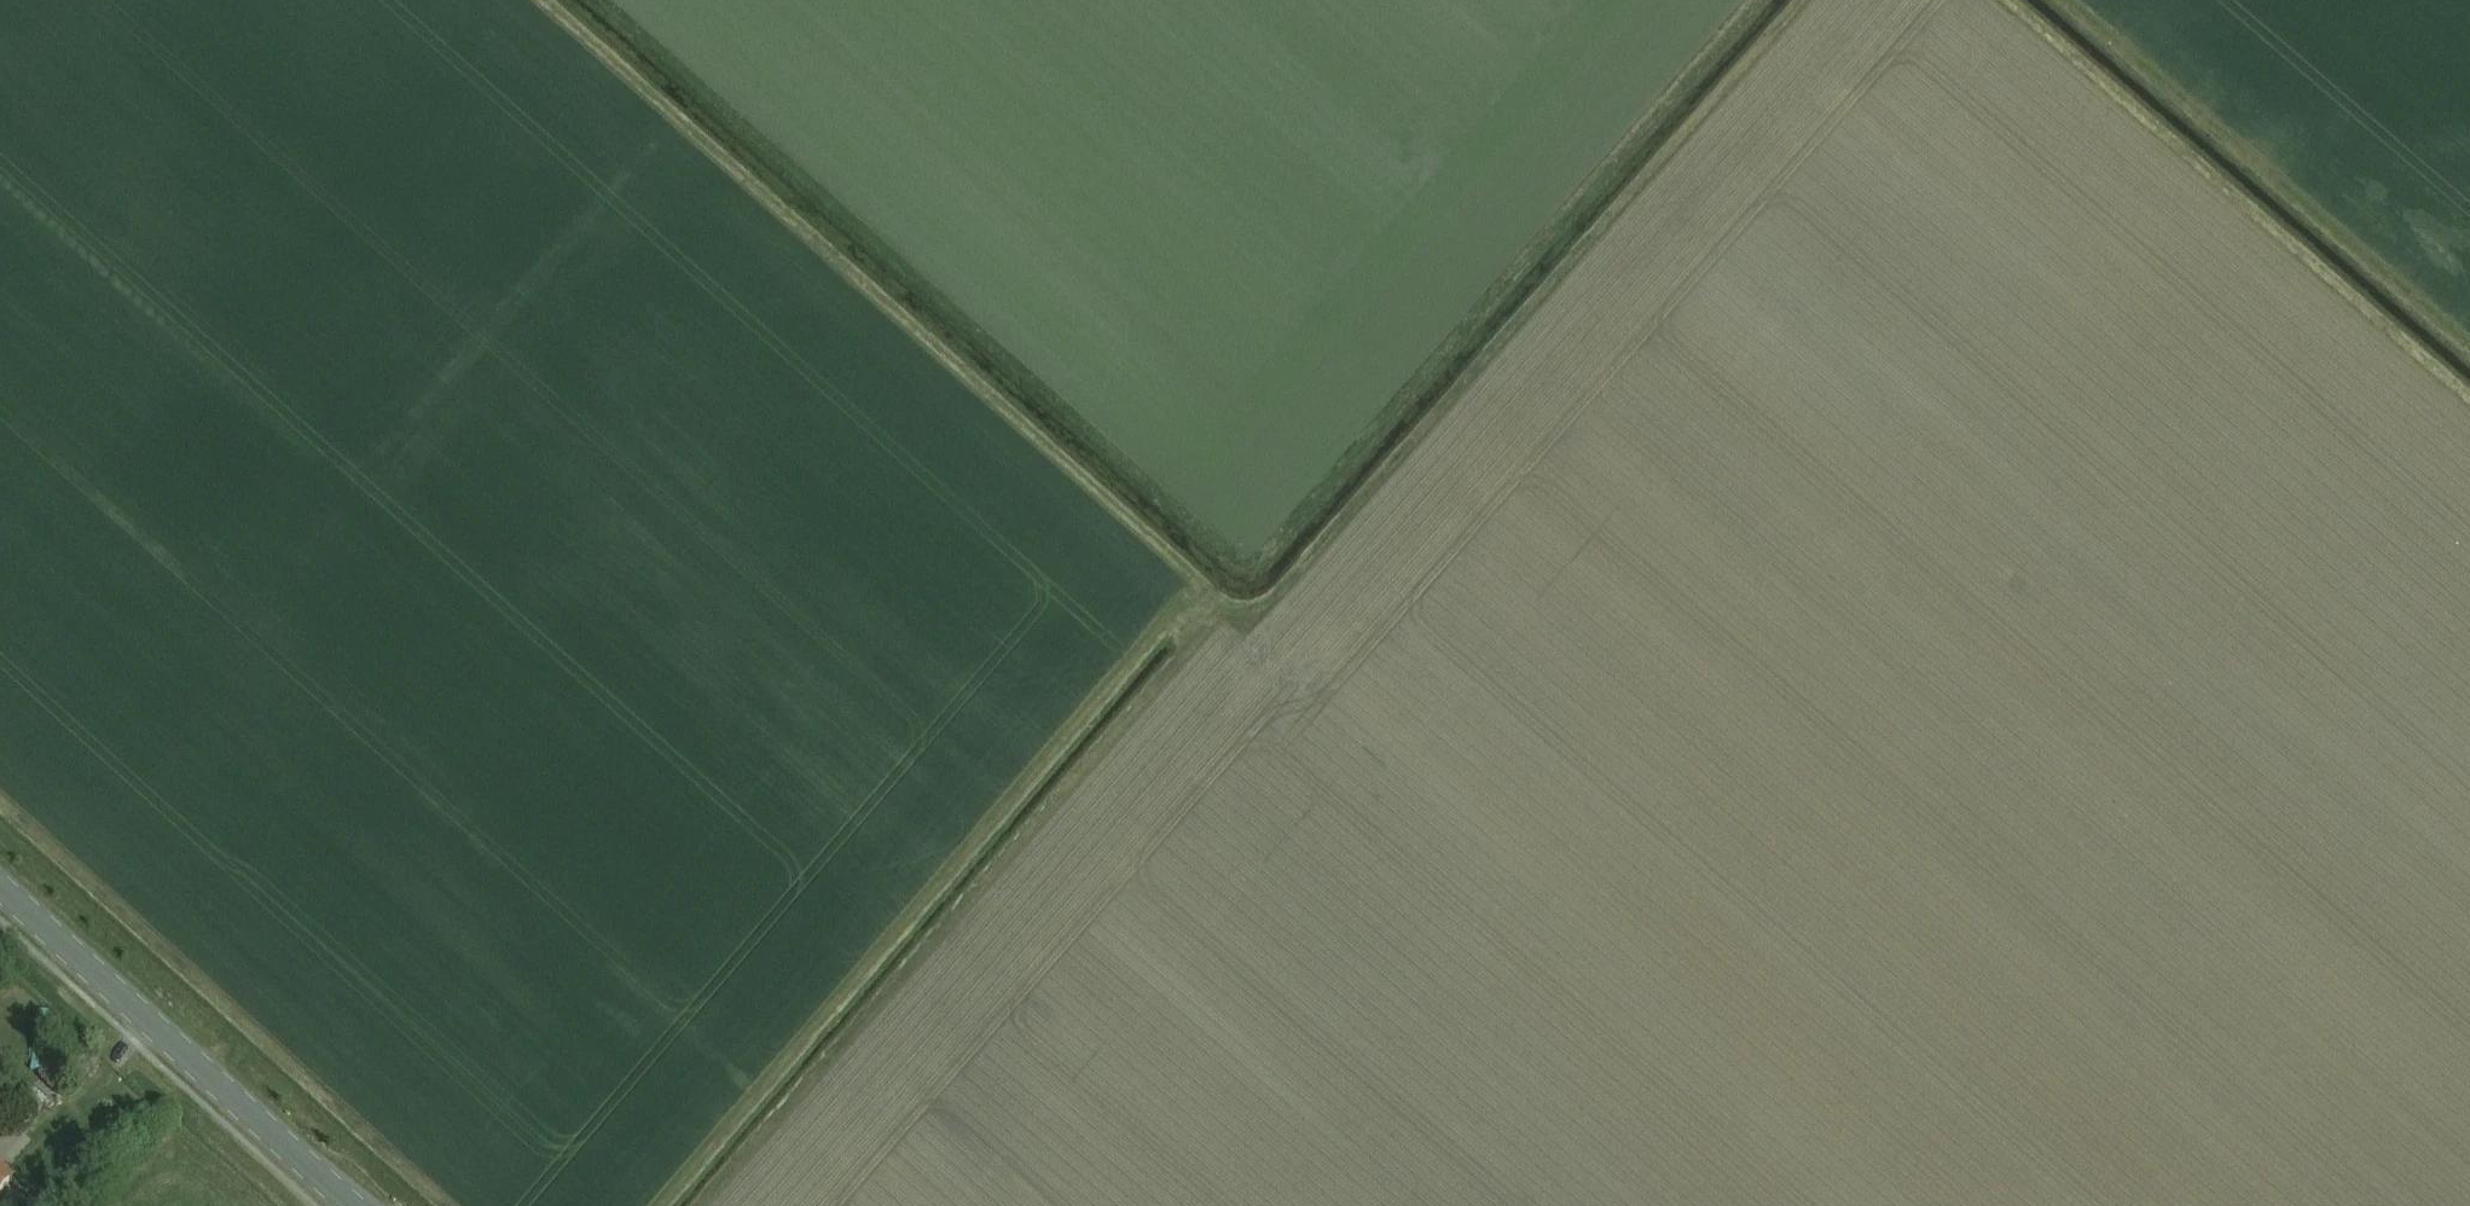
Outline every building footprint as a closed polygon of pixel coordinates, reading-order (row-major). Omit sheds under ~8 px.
[(10,1178),(0,1170),(0,1191),(10,1178)]
